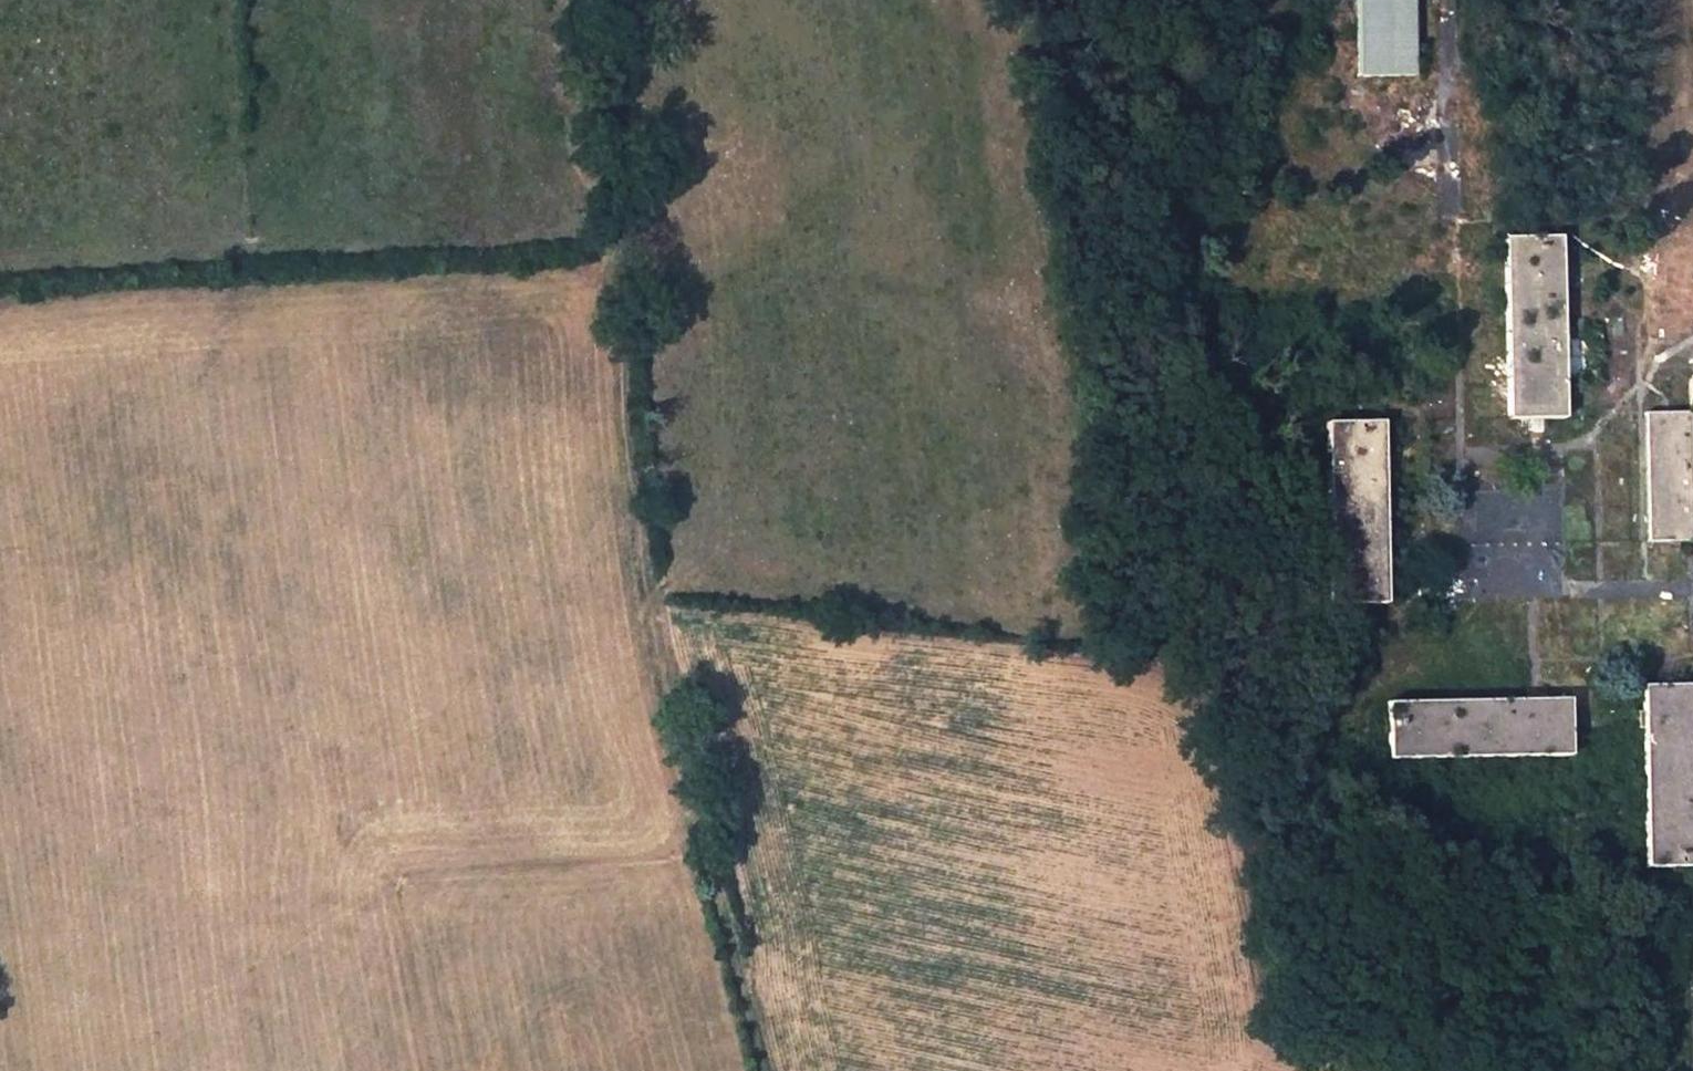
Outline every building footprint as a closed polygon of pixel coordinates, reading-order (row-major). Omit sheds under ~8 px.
[(1356,78),(1413,76),(1412,0),(1355,0),(1356,78)] [(1561,238),(1505,240),(1508,422),(1564,421),(1561,238)] [(1645,414),(1647,543),(1692,542),(1692,521),(1692,381),(1690,381),(1690,413),(1645,414)] [(1383,423),(1326,424),(1329,605),(1385,605),(1383,423)] [(1641,688),(1645,869),(1692,867),(1692,687),(1641,688)] [(1570,700),(1388,704),(1387,760),(1570,756),(1570,700)]
